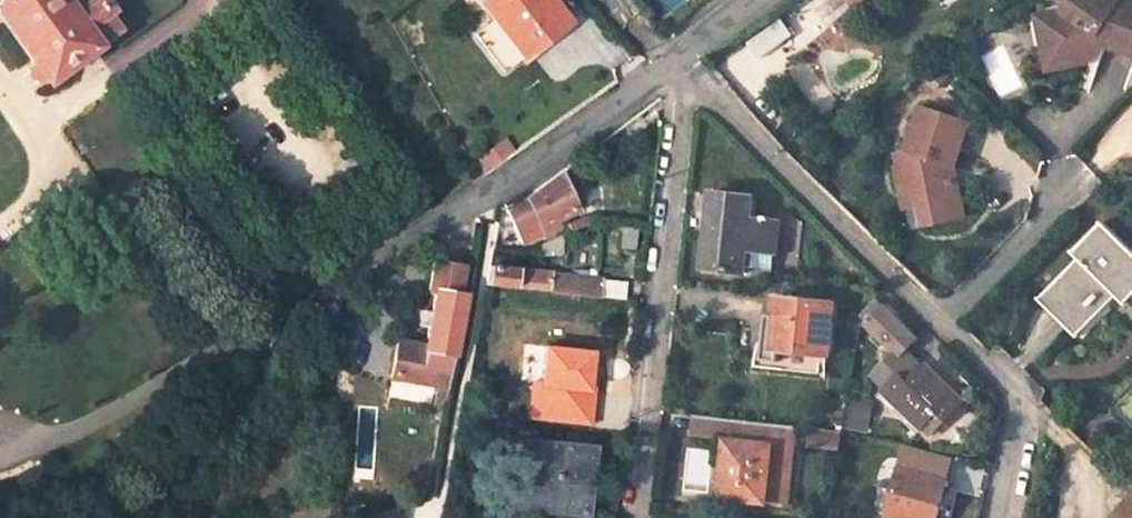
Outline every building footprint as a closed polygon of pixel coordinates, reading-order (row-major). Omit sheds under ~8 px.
[(40,82),(63,66),(15,0),(0,0),(0,14),(32,58),(26,63),(40,82)] [(63,66),(116,27),(104,11),(107,9),(100,0),(15,0),(63,66)] [(548,2),(547,0),(483,0),(493,15),(473,29),(502,69),(568,21),(553,0),(551,0),(548,2)] [(835,14),(852,0),(824,0),(835,14)] [(1064,9),(1045,13),(1053,58),(1090,52),(1088,36),(1095,35),(1103,40),(1102,43),(1131,53),(1131,0),(1070,0),(1064,9)] [(1037,15),(1046,66),(1091,59),(1090,52),(1053,58),(1045,13),(1037,15)] [(951,167),(966,121),(917,106),(903,149),(893,151),(896,165),(893,166),(897,188),(911,185),(915,205),(926,203),(930,223),(961,216),(954,182),(943,179),(947,166),(951,167)] [(499,132),(473,151),(481,163),(507,144),(499,132)] [(529,192),(502,208),(515,234),(518,241),(553,223),(551,218),(579,205),(561,167),(529,192)] [(911,185),(897,188),(902,208),(915,205),(911,185)] [(741,273),(741,267),(770,271),(772,255),(773,255),(776,223),(767,221),(767,218),(762,217),(761,221),(746,219),(749,195),(710,191),(707,215),(714,217),(711,246),(704,245),(702,270),(741,273)] [(926,203),(915,205),(919,225),(930,223),(926,203)] [(714,217),(707,215),(704,245),(711,246),(714,217)] [(1100,221),(1070,251),(1077,258),(1039,297),(1068,326),(1107,286),(1119,298),(1131,285),(1131,253),(1100,221)] [(429,325),(426,346),(397,341),(392,374),(438,382),(447,384),(463,293),(457,292),(461,264),(434,260),(428,289),(436,289),(432,310),(429,325)] [(540,291),(622,300),(624,281),(550,274),(550,271),(489,265),(485,286),(517,289),(540,291)] [(540,291),(517,289),(515,308),(536,310),(535,315),(571,319),(573,298),(539,294),(540,291)] [(753,341),(750,365),(814,373),(817,354),(822,355),(824,355),(830,302),(772,295),(770,313),(763,312),(759,342),(753,341)] [(861,316),(898,353),(900,355),(904,350),(916,338),(876,299),(861,316)] [(432,310),(421,308),(418,323),(429,325),(432,310)] [(589,352),(542,346),(538,382),(530,381),(525,419),(586,426),(592,377),(586,376),(589,352)] [(945,418),(962,401),(925,364),(921,368),(904,350),(900,355),(898,353),(876,375),(888,388),(885,392),(921,426),(937,410),(945,418)] [(438,382),(434,404),(443,406),(447,384),(438,382)] [(719,496),(786,504),(795,425),(693,414),(691,432),(725,436),(724,442),(728,442),(726,459),(723,459),(719,496)] [(842,430),(812,427),(810,445),(838,448),(842,430)] [(590,445),(512,436),(510,461),(529,463),(524,507),(582,513),(590,445)] [(887,515),(898,517),(936,517),(951,460),(903,447),(887,515)] [(524,507),(529,463),(510,461),(505,505),(524,507)] [(1116,512),(1114,517),(1131,517),(1131,495),(1116,512)]
